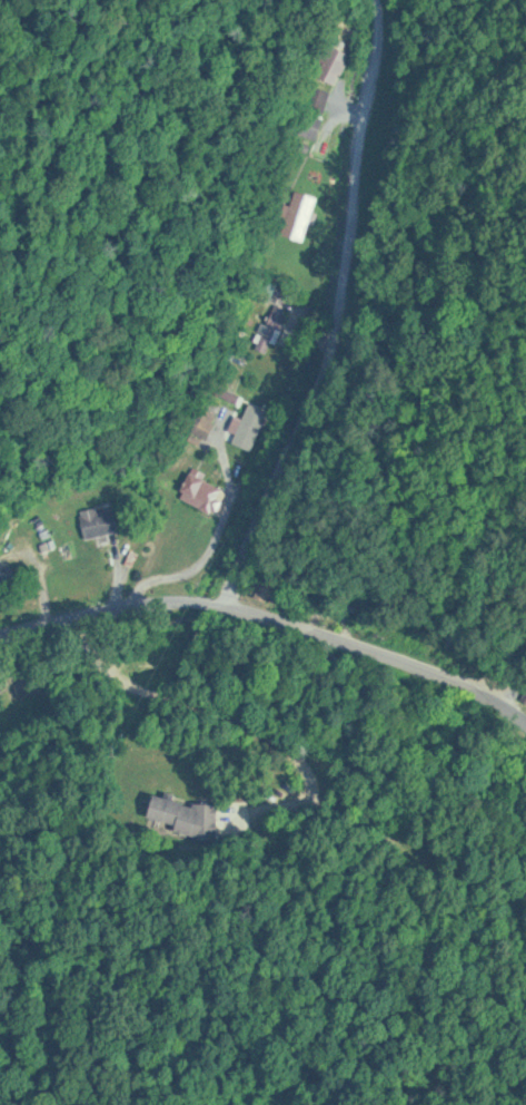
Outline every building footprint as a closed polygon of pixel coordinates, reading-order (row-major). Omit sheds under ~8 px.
[(346,77),(338,56),(321,62),(328,83),(346,77)] [(286,235),(311,242),(322,196),(297,190),(286,235)] [(237,366),(220,360),(195,432),(212,439),(237,366)] [(275,401),(267,397),(246,444),(254,448),(275,401)] [(229,490),(197,469),(183,491),(214,512),(229,490)] [(77,511),(80,538),(95,535),(97,544),(108,540),(107,532),(117,530),(115,519),(99,521),(96,507),(86,507),(77,511)] [(155,797),(152,830),(211,836),(213,813),(219,814),(220,803),(155,797)]
